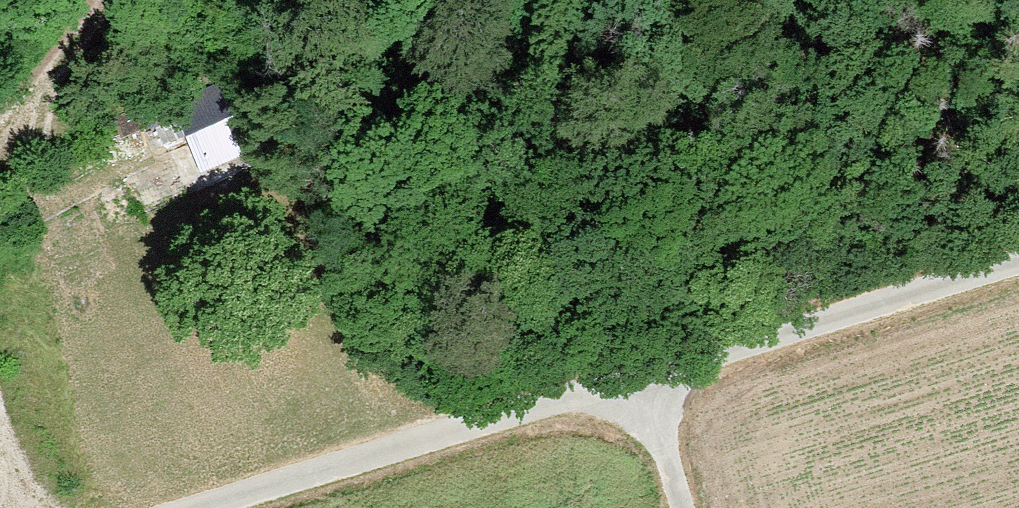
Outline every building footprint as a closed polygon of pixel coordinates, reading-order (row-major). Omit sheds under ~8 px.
[(231,82),(148,119),(161,148),(185,137),(200,170),(258,144),(231,82)]
